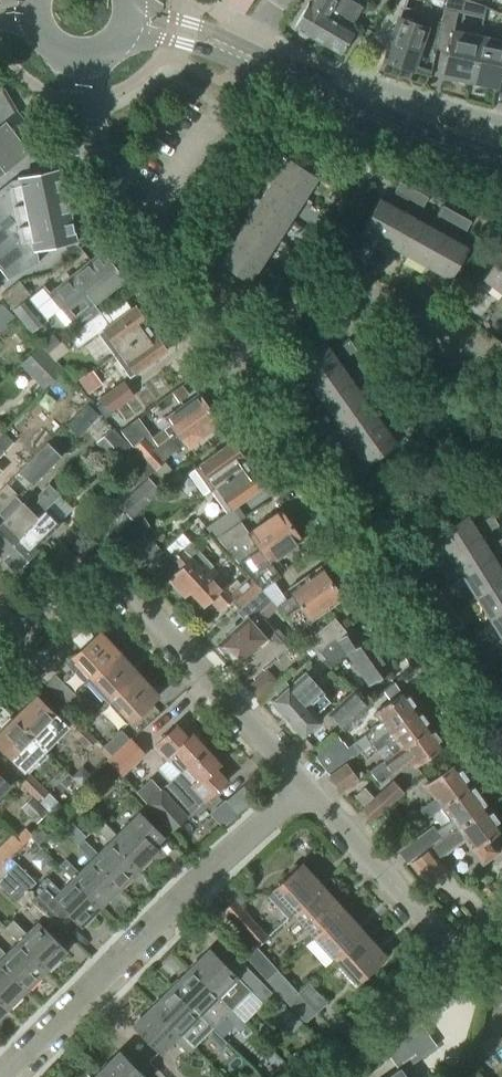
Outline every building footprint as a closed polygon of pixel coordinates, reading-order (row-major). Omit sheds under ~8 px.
[(242,12),(251,0),(224,0),(242,12)] [(309,4),(308,4),(294,28),(298,30),(299,36),(305,39),(310,37),(313,39),(335,0),(312,0),(309,4)] [(355,31),(351,28),(353,25),(348,16),(355,3),(350,0),(335,0),(313,39),(341,55),(355,31)] [(405,7),(407,0),(397,0),(375,34),(373,38),(390,48),(385,62),(412,71),(431,15),(405,7)] [(455,27),(458,13),(444,10),(441,24),(455,27)] [(371,40),(373,38),(375,34),(368,30),(364,36),(371,40)] [(471,82),(480,38),(453,32),(444,77),(471,82)] [(501,65),(501,42),(480,38),(471,82),(497,88),(501,65)] [(41,143),(17,112),(4,90),(0,93),(0,175),(41,143)] [(236,150),(243,139),(232,132),(225,143),(236,150)] [(275,165),(281,155),(269,147),(263,157),(275,165)] [(311,204),(312,203),(304,198),(318,178),(287,158),(273,180),(311,204)] [(262,185),(268,176),(256,168),(249,178),(262,185)] [(63,185),(61,172),(14,181),(17,195),(0,206),(0,230),(4,229),(9,255),(15,254),(17,267),(38,263),(35,250),(76,242),(63,185)] [(311,204),(273,180),(260,201),(290,220),(303,201),(310,205),(311,204)] [(409,199),(414,190),(400,183),(395,192),(409,199)] [(248,206),(255,197),(242,189),(236,198),(248,206)] [(423,207),(428,198),(414,190),(409,199),(423,207)] [(380,251),(402,212),(379,199),(362,231),(383,242),(379,250),(380,251)] [(284,246),(285,245),(278,240),(290,220),(260,201),(246,222),(284,246)] [(452,223),(457,214),(443,207),(438,215),(452,223)] [(235,227),(241,218),(229,210),(223,219),(235,227)] [(406,255),(424,224),(402,212),(380,251),(381,251),(386,244),(406,255)] [(466,231),(471,222),(457,214),(452,223),(466,231)] [(284,246),(246,222),(233,243),(263,262),(276,242),(283,247),(284,246)] [(424,275),(446,236),(424,224),(406,255),(427,267),(423,274),(424,275)] [(318,226),(312,236),(322,242),(329,232),(318,226)] [(222,248),(228,239),(215,231),(209,240),(222,248)] [(303,257),(309,260),(311,262),(315,255),(322,242),(312,236),(306,247),(308,248),(303,257)] [(451,280),(468,248),(446,236),(424,275),(425,275),(429,268),(451,280)] [(249,284),(263,262),(233,243),(219,264),(249,284)] [(37,310),(46,321),(64,306),(63,305),(113,265),(102,252),(51,293),(44,285),(30,296),(29,298),(28,299),(37,310)] [(482,279),(501,294),(501,253),(482,279)] [(97,316),(93,311),(97,308),(94,305),(125,280),(113,265),(63,305),(64,306),(81,329),(101,313),(97,316)] [(30,295),(12,275),(0,286),(0,296),(3,300),(3,299),(12,310),(30,295)] [(31,333),(46,321),(37,310),(28,299),(29,298),(30,296),(30,295),(12,310),(31,333)] [(14,317),(2,304),(0,306),(0,318),(7,324),(14,317)] [(149,330),(144,323),(147,322),(135,306),(98,333),(98,334),(104,330),(120,352),(149,330)] [(154,337),(149,330),(120,352),(136,374),(130,377),(130,378),(168,351),(157,335),(154,337)] [(60,343),(53,335),(42,344),(48,352),(60,343)] [(344,359),(356,350),(350,341),(338,350),(344,359)] [(310,384),(339,363),(324,342),(295,362),(310,384)] [(44,389),(64,369),(40,345),(20,365),(44,389)] [(359,379),(371,371),(364,361),(352,370),(359,379)] [(324,404),(353,383),(339,363),(310,384),(324,404)] [(111,414),(135,397),(124,381),(99,399),(111,414)] [(373,399),(385,391),(379,381),(367,390),(373,399)] [(338,424),(368,403),(353,383),(324,404),(338,424)] [(144,459),(158,444),(208,408),(198,394),(166,418),(170,424),(152,437),(154,441),(150,444),(144,437),(143,437),(142,435),(148,431),(138,418),(120,431),(133,447),(144,459)] [(387,419),(399,411),(393,402),(381,410),(387,419)] [(353,444),(382,423),(368,403),(338,424),(353,444)] [(187,447),(220,424),(208,408),(158,444),(144,459),(155,471),(165,461),(164,459),(185,444),(187,447)] [(402,440),(414,431),(407,422),(395,431),(402,440)] [(368,465),(397,444),(382,423),(353,444),(368,465)] [(112,431),(110,429),(96,442),(104,450),(119,435),(114,429),(112,431)] [(13,443),(4,434),(0,438),(0,456),(13,443)] [(123,439),(119,435),(104,450),(107,454),(108,453),(140,484),(119,504),(133,519),(161,492),(158,488),(164,482),(124,438),(123,439)] [(205,495),(216,487),(246,465),(241,459),(243,457),(232,442),(195,469),(190,473),(205,495)] [(33,487),(61,458),(46,443),(18,472),(33,487)] [(251,472),(246,465),(216,487),(205,495),(216,487),(232,509),(227,513),(264,486),(253,471),(251,472)] [(176,470),(163,478),(170,487),(182,478),(176,470)] [(60,495),(48,484),(38,494),(38,501),(29,510),(21,503),(15,497),(2,511),(8,517),(0,524),(0,553),(60,495)] [(40,547),(37,545),(61,520),(51,510),(62,500),(59,497),(60,495),(0,553),(0,557),(15,572),(40,547)] [(238,561),(291,524),(282,510),(249,533),(242,522),(219,538),(238,561)] [(450,556),(481,537),(467,515),(436,534),(450,556)] [(486,533),(499,526),(493,516),(480,524),(486,533)] [(134,522),(124,529),(134,543),(144,537),(134,522)] [(260,590),(273,581),(280,575),(271,563),(302,540),(291,524),(238,561),(250,575),(249,576),(260,590)] [(140,566),(162,549),(151,535),(129,552),(140,566)] [(463,577),(494,558),(481,537),(450,556),(463,577)] [(501,553),(501,539),(493,545),(499,554),(501,553)] [(193,547),(190,543),(173,557),(182,568),(175,573),(204,605),(210,600),(219,610),(234,597),(242,607),(261,590),(260,590),(249,576),(241,584),(237,580),(232,584),(229,587),(212,567),(212,566),(194,546),(193,547)] [(501,582),(501,571),(494,558),(463,577),(476,598),(501,582)] [(271,601),(283,614),(332,582),(321,566),(289,589),(294,595),(286,600),(273,581),(260,590),(261,590),(266,595),(271,601)] [(312,621),(344,599),(332,582),(283,614),(299,631),(304,627),(301,623),(309,617),(312,621)] [(501,612),(501,582),(476,598),(490,619),(501,612)] [(259,612),(271,601),(266,595),(261,590),(242,607),(239,610),(246,618),(218,643),(238,665),(249,678),(285,646),(283,643),(287,639),(278,629),(275,631),(265,619),(259,612)] [(90,606),(98,615),(107,607),(98,598),(90,606)] [(490,619),(501,639),(501,612),(490,619)] [(309,641),(317,649),(343,627),(335,618),(309,641)] [(317,649),(319,651),(326,659),(324,661),(330,668),(347,653),(348,655),(352,653),(373,682),(390,670),(369,639),(364,642),(354,629),(348,634),(343,627),(317,649)] [(98,674),(119,654),(100,633),(71,659),(72,660),(74,658),(92,678),(90,680),(98,674)] [(311,658),(319,651),(309,641),(308,642),(302,647),(308,654),(311,658)] [(123,688),(137,674),(119,654),(98,674),(90,680),(91,681),(93,679),(111,699),(123,688)] [(123,728),(157,697),(137,674),(123,688),(111,699),(98,711),(106,719),(111,714),(123,728)] [(331,702),(305,674),(290,687),(290,686),(272,702),(302,737),(321,720),(316,715),(331,702)] [(62,701),(71,691),(56,676),(46,685),(62,701)] [(69,708),(78,698),(71,691),(62,701),(69,708)] [(354,691),(330,714),(343,727),(367,705),(354,691)] [(373,744),(419,710),(405,691),(375,713),(383,724),(353,745),(360,753),(372,743),(373,744)] [(35,696),(14,718),(45,749),(66,728),(56,717),(57,717),(35,696)] [(401,749),(431,727),(419,710),(373,744),(378,751),(394,739),(401,749)] [(45,749),(14,718),(0,732),(0,747),(14,761),(14,760),(24,770),(45,749)] [(89,751),(97,742),(80,725),(72,733),(89,751)] [(188,739),(176,726),(156,745),(180,772),(205,749),(192,735),(188,739)] [(415,767),(445,745),(431,727),(401,749),(371,771),(380,784),(395,773),(392,768),(407,757),(415,767)] [(112,757),(130,740),(121,731),(103,747),(112,757)] [(327,774),(352,756),(338,737),(315,757),(327,774)] [(131,740),(130,740),(112,757),(108,761),(121,776),(144,755),(131,740)] [(180,772),(166,784),(191,812),(226,781),(214,768),(219,764),(205,749),(180,772)] [(427,818),(442,807),(472,785),(456,764),(426,786),(436,799),(421,810),(427,818)] [(340,793),(356,782),(345,767),(329,778),(340,793)] [(40,803),(49,793),(30,775),(21,785),(40,803)] [(104,797),(114,787),(104,776),(94,786),(104,797)] [(9,786),(0,778),(0,795),(9,786)] [(146,803),(160,789),(151,779),(136,792),(146,803)] [(373,820),(403,793),(393,782),(374,799),(365,788),(355,797),(365,807),(363,809),(373,820)] [(410,862),(487,806),(472,785),(442,807),(451,821),(437,831),(434,827),(399,852),(408,864),(410,862)] [(171,831),(186,818),(160,789),(146,803),(171,831)] [(36,823),(47,813),(32,797),(21,807),(36,823)] [(410,862),(425,884),(445,869),(436,857),(463,837),(471,848),(471,847),(484,865),(501,852),(491,838),(501,830),(501,827),(487,806),(410,862)] [(163,837),(139,812),(116,835),(103,822),(97,828),(110,841),(138,869),(158,850),(154,846),(163,837)] [(387,845),(397,837),(379,817),(369,826),(387,845)] [(24,844),(31,837),(33,835),(25,828),(16,837),(24,844)] [(33,835),(31,837),(40,846),(49,836),(40,828),(33,835)] [(13,855),(24,844),(16,837),(5,848),(13,855)] [(97,854),(84,841),(78,847),(91,861),(91,860),(119,888),(138,869),(110,841),(97,854)] [(0,867),(26,893),(36,882),(16,863),(10,857),(2,864),(0,867)] [(79,872),(66,860),(60,866),(73,879),(72,880),(100,908),(119,888),(91,860),(91,861),(79,872)] [(288,919),(296,913),(295,912),(322,888),(301,865),(267,896),(288,919)] [(17,902),(26,893),(0,867),(0,885),(17,902)] [(81,927),(100,908),(72,880),(60,892),(47,879),(40,885),(44,889),(34,899),(59,924),(68,914),(81,927)] [(499,895),(490,884),(482,891),(491,902),(499,895)] [(316,935),(343,911),(322,888),(295,912),(296,913),(316,935)] [(257,948),(268,937),(234,901),(223,911),(257,948)] [(337,958),(364,934),(343,911),(316,935),(337,958)] [(67,951),(39,923),(25,936),(12,923),(6,929),(19,942),(47,970),(67,951)] [(356,983),(384,957),(364,934),(337,958),(357,980),(355,982),(356,983)] [(0,948),(0,961),(1,961),(29,989),(47,970),(19,942),(7,955),(0,948)] [(266,980),(277,970),(257,948),(246,957),(266,980)] [(209,949),(190,969),(232,1010),(251,991),(262,1003),(272,993),(236,957),(227,966),(209,949)] [(10,1008),(29,989),(1,961),(0,961),(0,998),(10,1008)] [(245,1024),(232,1010),(190,969),(171,987),(213,1029),(225,1017),(239,1030),(245,1024)] [(305,1023),(316,1014),(297,994),(298,993),(277,970),(266,980),(305,1023)] [(316,1014),(327,1004),(309,983),(298,993),(297,994),(316,1014)] [(226,1043),(213,1029),(171,987),(152,1007),(175,1030),(193,1047),(194,1048),(206,1035),(220,1049),(226,1043)] [(10,1008),(0,998),(0,1017),(10,1008)] [(293,1033),(303,1023),(283,1003),(273,1013),(293,1033)] [(193,1047),(175,1030),(152,1007),(133,1025),(161,1054),(174,1040),(187,1053),(193,1047)] [(405,1069),(419,1059),(403,1036),(392,1044),(395,1048),(392,1051),(405,1069)] [(120,1051),(100,1071),(106,1076),(145,1076),(120,1051)] [(295,1073),(285,1062),(269,1076),(291,1076),(295,1073)]
